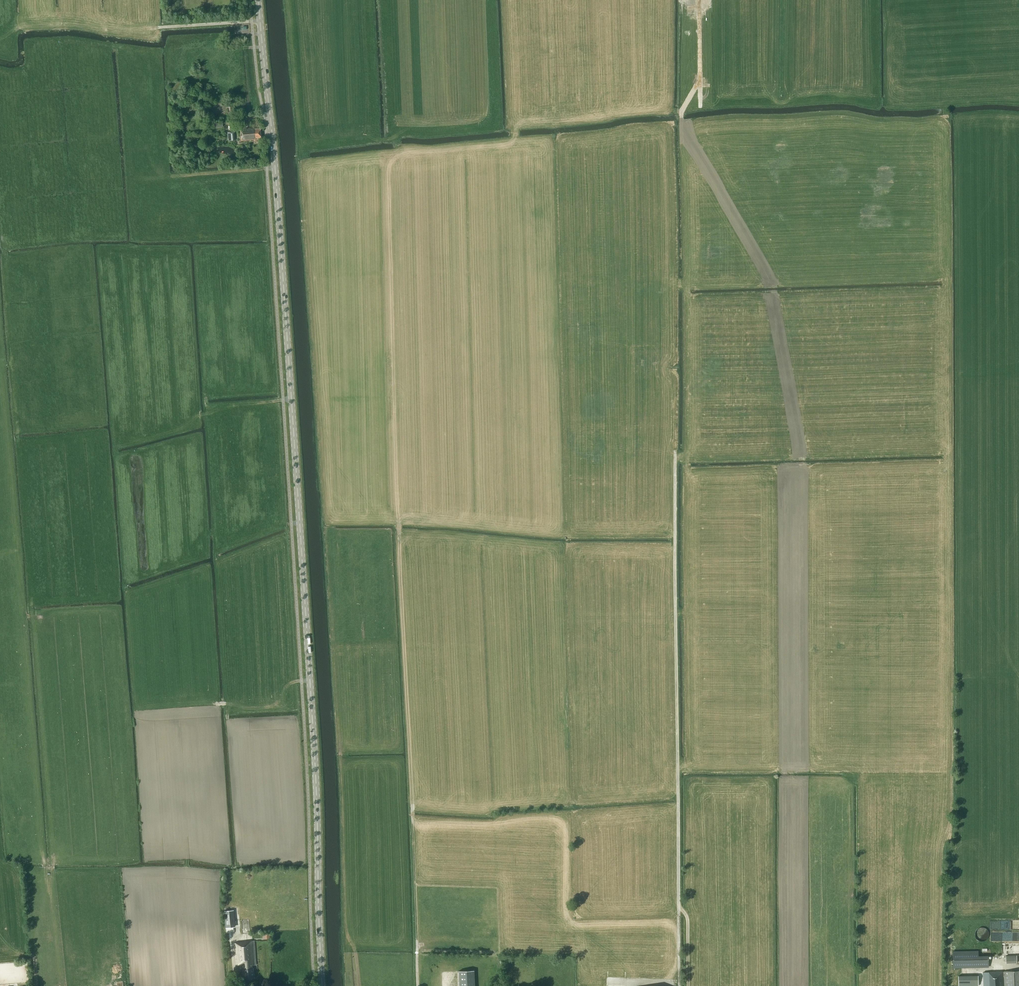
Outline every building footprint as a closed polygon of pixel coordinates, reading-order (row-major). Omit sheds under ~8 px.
[(241,128),(241,140),(255,139),(255,137),(261,137),(260,128),(255,129),(255,127),(241,128)] [(235,926),(233,910),(224,911),(226,927),(235,926)] [(234,943),(236,965),(242,965),(243,979),(254,978),(253,965),(256,965),(255,943),(255,941),(253,941),(234,943)] [(979,955),(979,950),(953,951),(953,968),(989,967),(989,955),(979,955)] [(459,985),(474,985),(473,970),(459,971),(459,985)] [(984,972),(984,985),(1018,985),(1018,971),(984,972)] [(979,985),(978,975),(958,975),(958,985),(979,985)]
